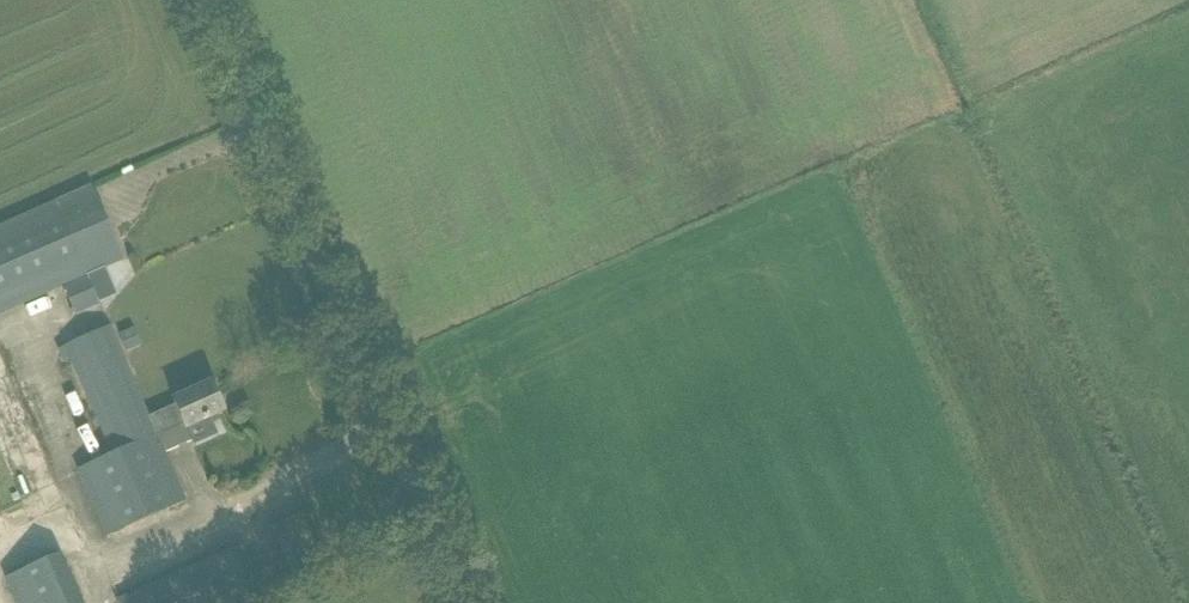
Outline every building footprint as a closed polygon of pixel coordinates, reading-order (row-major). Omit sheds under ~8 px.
[(62,287),(74,314),(76,313),(98,304),(86,276),(122,261),(89,187),(0,226),(0,315),(62,287)] [(63,347),(57,349),(62,362),(68,359),(70,363),(82,390),(94,418),(109,453),(89,462),(75,468),(105,537),(187,502),(164,452),(190,441),(185,429),(201,423),(223,413),(210,384),(188,394),(187,391),(170,398),(173,405),(149,416),(110,325),(62,345),(63,347)] [(131,328),(119,333),(127,351),(139,346),(131,328)] [(113,602),(215,602),(252,587),(234,547),(112,601),(113,602)] [(14,602),(78,602),(58,555),(3,578),(14,602)]
